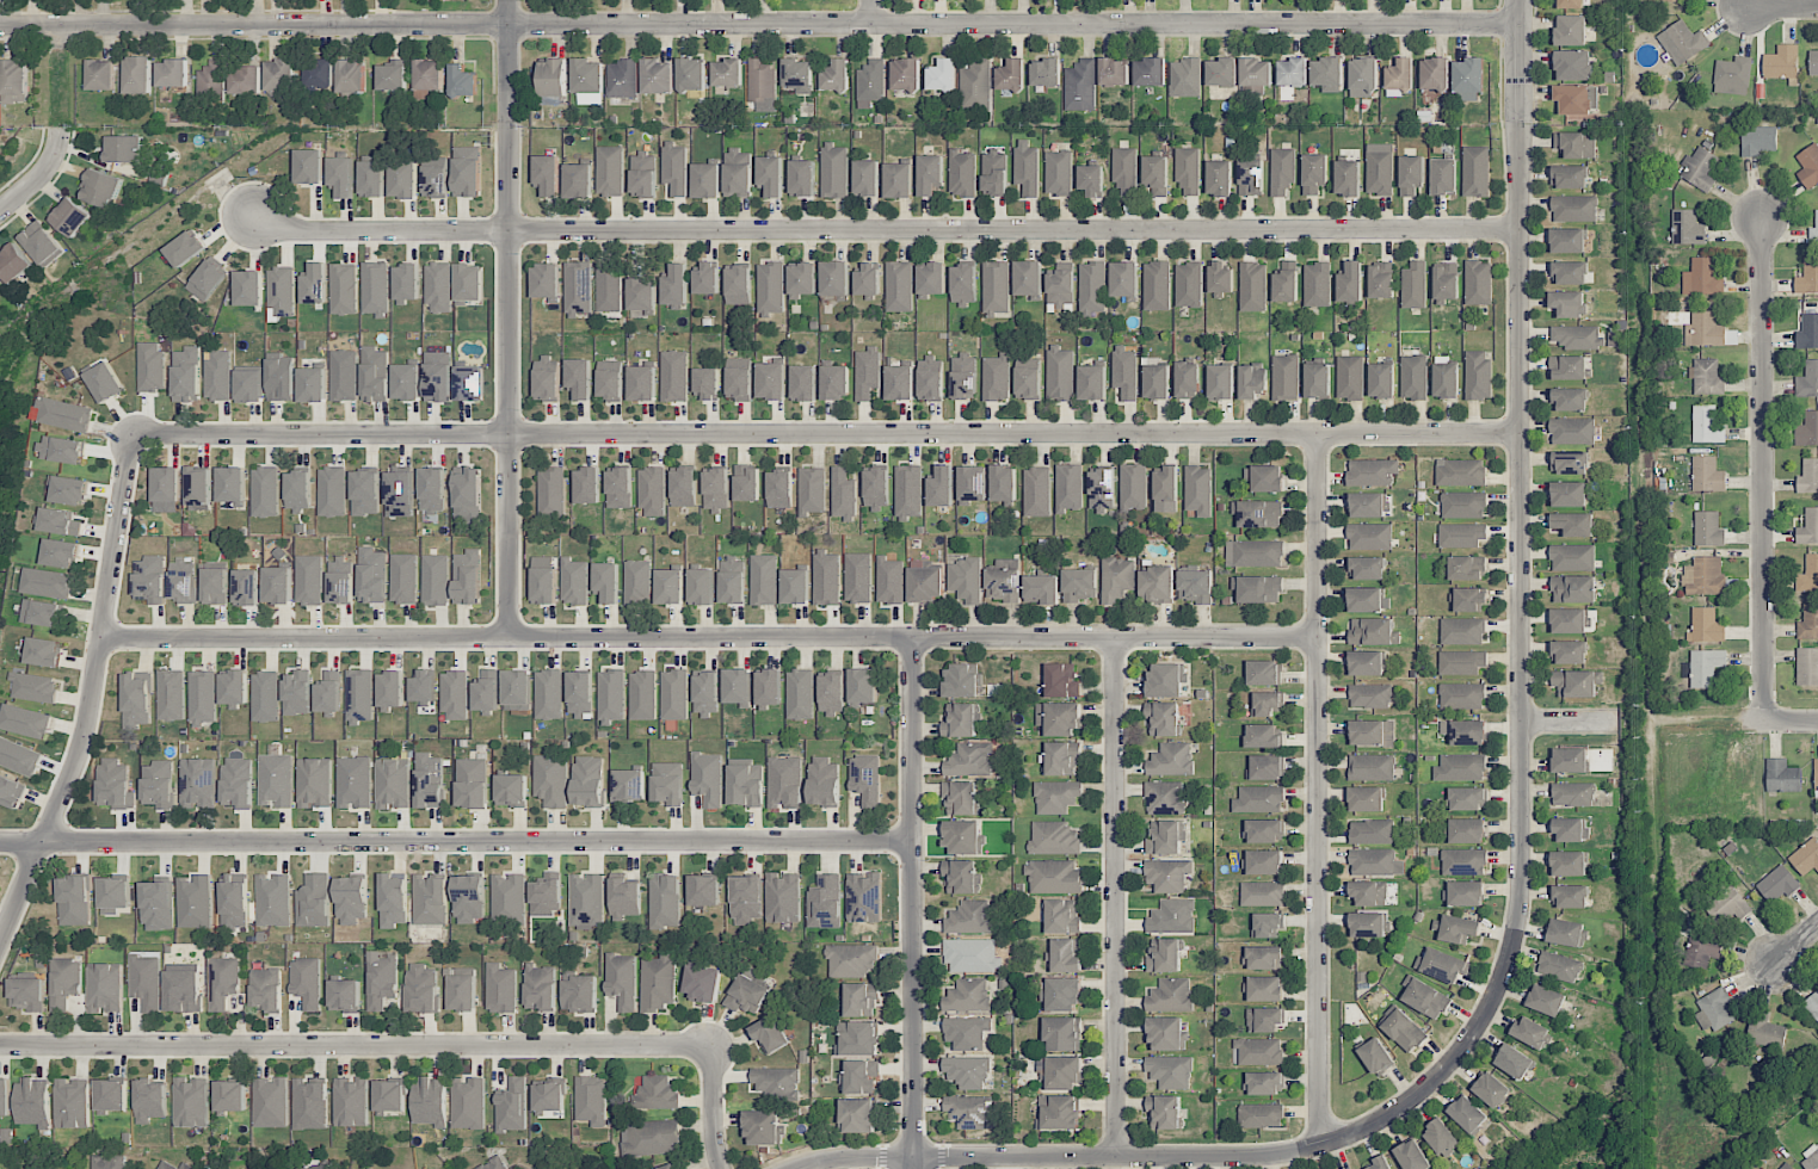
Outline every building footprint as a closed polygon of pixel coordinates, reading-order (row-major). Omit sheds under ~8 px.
[(1557,9),(1583,9),(1583,0),(1556,0),(1557,9)] [(1586,16),(1556,15),(1556,46),(1585,46),(1586,16)] [(1701,29),(1693,35),(1682,19),(1657,36),(1677,67),(1711,44),(1701,29)] [(1798,45),(1777,44),(1777,54),(1764,54),(1764,78),(1798,79),(1798,45)] [(1556,81),(1591,80),(1591,51),(1556,51),(1556,81)] [(1717,60),(1713,92),(1748,96),(1752,57),(1735,55),(1734,62),(1717,60)] [(151,94),(151,56),(125,56),(125,94),(151,94)] [(859,109),(871,108),(871,101),(886,101),(883,57),(869,58),(869,67),(857,68),(859,109)] [(603,104),(602,63),(591,63),(591,58),(573,59),(573,95),(578,95),(578,104),(603,104)] [(673,63),(662,63),(662,58),(643,58),(643,94),(673,93),(673,63)] [(775,58),(750,59),(750,112),(775,112),(775,58)] [(849,58),(834,58),(834,67),(823,67),(823,90),(849,90),(849,58)] [(919,58),(892,59),(893,90),(920,89),(919,58)] [(928,91),(954,91),(954,58),(938,58),(939,66),(927,66),(928,91)] [(959,69),(959,110),(989,110),(990,58),(971,58),(971,69),(959,69)] [(1023,58),(1008,58),(1008,67),(997,67),(996,89),(1023,90),(1023,58)] [(1065,110),(1094,111),(1095,58),(1077,58),(1077,69),(1066,68),(1065,110)] [(1342,58),(1312,59),(1313,86),(1322,86),(1323,93),(1343,92),(1342,58)] [(1377,58),(1350,58),(1351,97),(1378,97),(1377,58)] [(1387,97),(1402,97),(1402,89),(1413,89),(1413,58),(1397,58),(1397,66),(1386,66),(1387,97)] [(1422,59),(1422,89),(1449,88),(1448,58),(1422,59)] [(197,71),(198,97),(224,96),(222,59),(207,60),(207,70),(197,71)] [(406,59),(390,59),(390,66),(378,66),(379,91),(406,90),(406,59)] [(638,59),(619,59),(619,64),(608,64),(607,97),(637,98),(638,59)] [(704,95),(705,60),(678,59),(677,94),(704,95)] [(1060,59),(1031,60),(1032,87),(1061,86),(1060,59)] [(1100,59),(1101,86),(1129,86),(1128,59),(1100,59)] [(1166,59),(1135,59),(1135,86),(1165,86),(1166,59)] [(1200,97),(1201,60),(1171,59),(1170,97),(1200,97)] [(1237,86),(1236,59),(1207,60),(1208,87),(1237,86)] [(1240,85),(1271,86),(1271,59),(1241,59),(1240,85)] [(1307,60),(1278,59),(1278,86),(1307,87),(1307,60)] [(1483,59),(1456,59),(1456,101),(1482,101),(1483,59)] [(27,103),(28,60),(1,60),(1,103),(27,103)] [(188,60),(157,61),(158,87),(188,87),(188,60)] [(265,60),(266,94),(296,94),(295,60),(265,60)] [(334,61),(305,60),(304,86),(333,87),(334,61)] [(566,60),(541,60),(541,105),(566,105),(566,60)] [(713,87),(742,87),(742,61),(714,60),(713,87)] [(812,95),(812,60),(783,60),(783,87),(796,87),(796,95),(812,95)] [(114,91),(115,61),(88,61),(88,90),(114,91)] [(338,93),(364,93),(365,62),(339,61),(338,93)] [(416,90),(443,90),(442,61),(415,61),(416,90)] [(465,64),(450,64),(451,96),(477,95),(477,73),(465,73),(465,64)] [(261,67),(231,66),(231,94),(261,95),(261,67)] [(1264,86),(1242,87),(1242,96),(1264,95),(1264,86)] [(1598,86),(1554,86),(1554,102),(1560,102),(1560,115),(1591,115),(1591,105),(1598,105),(1598,86)] [(1742,157),(1760,157),(1760,151),(1776,151),(1776,127),(1742,127),(1742,157)] [(1554,133),(1554,150),(1565,150),(1565,159),(1595,159),(1595,132),(1554,133)] [(142,163),(142,136),(105,137),(105,163),(142,163)] [(1016,185),(1023,185),(1023,197),(1039,197),(1038,147),(1029,147),(1029,139),(1015,139),(1016,185)] [(1807,189),(1817,182),(1817,147),(1815,142),(1795,156),(1804,168),(1797,173),(1807,189)] [(686,197),(686,144),(663,144),(663,184),(671,184),(671,197),(686,197)] [(1392,195),(1393,144),(1367,144),(1367,195),(1392,195)] [(847,198),(848,145),(823,145),(822,198),(847,198)] [(1720,158),(1697,145),(1679,176),(1709,193),(1717,179),(1710,175),(1720,158)] [(480,147),(454,148),(455,197),(481,197),(480,147)] [(623,147),(597,147),(598,196),(623,196),(623,147)] [(751,197),(752,153),(740,153),(740,147),(726,147),(726,197),(751,197)] [(1489,147),(1463,147),(1463,197),(1489,196),(1489,147)] [(1136,148),(1112,149),(1113,186),(1121,185),(1121,196),(1137,196),(1136,148)] [(1199,195),(1199,148),(1175,148),(1176,185),(1183,185),(1183,196),(1199,195)] [(985,149),(983,195),(1006,195),(1007,150),(985,149)] [(1295,149),(1271,149),(1272,197),(1288,197),(1287,186),(1295,185),(1295,149)] [(323,150),(296,150),(296,184),(323,184),(323,150)] [(976,150),(950,150),(950,196),(975,197),(976,150)] [(1071,151),(1046,151),(1047,196),(1072,195),(1071,151)] [(656,154),(632,154),(631,197),(655,197),(656,154)] [(1327,154),(1303,155),(1304,196),(1319,195),(1319,186),(1328,186),(1327,154)] [(919,156),(920,196),(935,196),(935,186),(943,186),(943,155),(919,156)] [(558,197),(559,156),(535,156),(535,187),(544,187),(544,197),(558,197)] [(1167,156),(1144,157),(1144,189),(1154,188),(1154,197),(1168,197),(1167,156)] [(1424,156),(1401,156),(1400,197),(1416,197),(1416,187),(1424,187),(1424,156)] [(758,188),(767,188),(767,198),(782,198),(782,157),(759,157),(758,188)] [(354,199),(353,158),(329,158),(330,188),(338,188),(338,199),(354,199)] [(424,196),(447,196),(448,159),(425,158),(424,196)] [(1456,159),(1433,159),(1432,194),(1456,194),(1456,159)] [(814,197),(814,160),(791,160),(791,197),(814,197)] [(878,160),(855,161),(855,197),(878,197),(878,160)] [(1239,160),(1240,196),(1263,195),(1263,160),(1239,160)] [(361,197),(384,197),(385,161),(361,161),(361,197)] [(1232,161),(1207,161),(1207,196),(1231,196),(1232,161)] [(1360,197),(1360,161),(1336,161),(1336,196),(1360,197)] [(418,162),(391,162),(391,198),(417,198),(418,162)] [(592,164),(566,164),(566,198),(591,199),(592,164)] [(720,164),(693,164),(693,198),(720,198),(720,164)] [(886,198),(912,198),(912,164),(886,164),(886,198)] [(1103,166),(1080,166),(1080,189),(1088,190),(1088,197),(1103,198),(1103,166)] [(1588,166),(1551,166),(1551,188),(1587,188),(1588,166)] [(81,199),(112,209),(122,179),(92,169),(81,199)] [(73,238),(92,215),(68,196),(49,220),(73,238)] [(1596,196),(1552,196),(1552,222),(1597,222),(1596,196)] [(1706,245),(1707,224),(1697,224),(1697,209),(1673,209),(1673,244),(1706,245)] [(1816,209),(1816,228),(1809,228),(1809,245),(1817,245),(1817,209),(1816,209)] [(19,235),(43,268),(65,253),(40,219),(19,235)] [(1585,253),(1585,229),(1550,228),(1550,253),(1585,253)] [(179,269),(207,248),(193,229),(165,250),(179,269)] [(34,264),(14,243),(0,255),(0,272),(11,284),(34,264)] [(1714,257),(1691,257),(1692,272),(1682,272),(1682,295),(1724,294),(1724,277),(1715,278),(1714,257)] [(1795,277),(1795,294),(1817,293),(1817,257),(1803,257),(1804,277),(1795,277)] [(187,287),(206,302),(229,273),(210,258),(187,287)] [(1298,301),(1297,260),(1282,261),(1282,273),(1273,274),(1274,302),(1298,301)] [(1403,309),(1427,308),(1425,260),(1411,261),(1411,271),(1402,271),(1403,309)] [(849,262),(823,261),(822,296),(848,297),(849,262)] [(913,262),(888,261),(887,311),(912,312),(913,262)] [(1041,261),(1015,261),(1015,296),(1042,295),(1041,261)] [(1210,293),(1233,293),(1233,269),(1225,269),(1225,261),(1210,261),(1210,293)] [(1362,302),(1362,261),(1347,261),(1346,274),(1338,274),(1338,302),(1362,302)] [(1492,261),(1466,261),(1465,305),(1491,305),(1492,261)] [(326,262),(311,262),(311,276),(302,276),(302,304),(326,304),(326,262)] [(363,316),(388,316),(388,262),(363,262),(363,316)] [(566,262),(565,318),(578,319),(578,313),(591,313),(592,262),(566,262)] [(695,294),(718,294),(718,262),(703,262),(703,270),(695,270),(695,294)] [(983,313),(1009,314),(1009,262),(984,262),(983,313)] [(1074,263),(1058,262),(1057,274),(1048,273),(1047,306),(1073,307),(1074,263)] [(1105,262),(1080,262),(1079,312),(1105,313),(1105,262)] [(1112,297),(1138,297),(1138,262),(1112,263),(1112,297)] [(1170,310),(1170,262),(1145,262),(1145,310),(1170,310)] [(1267,263),(1241,262),(1240,311),(1266,312),(1267,263)] [(1588,262),(1552,262),(1551,284),(1588,284),(1588,262)] [(451,263),(426,263),(427,313),(451,313),(451,263)] [(598,311),(621,311),(621,274),(608,274),(608,263),(597,263),(598,311)] [(687,264),(671,263),(671,276),(663,276),(662,304),(686,304),(687,264)] [(856,295),(879,295),(879,263),(864,263),(864,271),(856,271),(856,295)] [(1202,263),(1177,263),(1176,307),(1202,307),(1202,263)] [(1330,263),(1305,263),(1305,307),(1331,306),(1330,263)] [(1369,298),(1394,298),(1395,264),(1370,263),(1369,298)] [(1435,299),(1458,299),(1458,264),(1435,263),(1435,299)] [(357,315),(357,264),(331,265),(332,315),(357,315)] [(419,265),(395,264),(395,300),(418,300),(419,265)] [(456,265),(457,301),(484,300),(483,264),(456,265)] [(559,264),(533,264),(533,298),(560,297),(559,264)] [(784,264),(758,264),(758,313),(783,313),(784,264)] [(816,264),(790,264),(789,294),(815,295),(816,264)] [(919,294),(945,294),(945,264),(919,264),(919,294)] [(975,265),(952,265),(953,306),(976,306),(975,265)] [(751,267),(728,266),(727,304),(750,305),(751,267)] [(270,317),(295,317),(294,267),(269,268),(270,317)] [(236,272),(237,306),(263,306),(262,271),(236,272)] [(656,280),(629,279),(628,310),(646,310),(646,315),(655,316),(656,280)] [(1585,291),(1549,292),(1550,309),(1557,309),(1557,318),(1585,317),(1585,291)] [(1684,311),(1685,347),(1726,346),(1725,325),(1716,325),(1716,311),(1684,311)] [(1817,348),(1817,314),(1802,314),(1802,331),(1797,331),(1797,348),(1817,348)] [(1599,327),(1551,326),(1551,342),(1563,342),(1563,349),(1604,349),(1604,337),(1599,337),(1599,327)] [(1622,332),(1607,333),(1608,347),(1622,347),(1622,332)] [(140,392),(164,391),(163,342),(139,343),(140,392)] [(1074,350),(1060,350),(1060,345),(1048,345),(1048,401),(1073,401),(1074,350)] [(1136,351),(1125,351),(1125,345),(1113,345),(1114,388),(1121,388),(1122,402),(1137,401),(1136,351)] [(200,346),(185,346),(185,352),(174,352),(174,402),(200,402),(200,346)] [(364,402),(389,401),(388,351),(377,352),(377,346),(363,346),(364,402)] [(879,388),(879,346),(867,346),(867,351),(857,351),(856,401),(871,402),(871,388),(879,388)] [(207,400),(232,400),(231,350),(206,351),(207,400)] [(357,350),(331,351),(332,401),(357,400),(357,350)] [(688,351),(662,351),(662,401),(687,402),(688,351)] [(1490,400),(1491,351),(1466,351),(1465,399),(1490,400)] [(451,352),(426,352),(426,402),(452,402),(451,352)] [(977,356),(953,355),(952,398),(975,399),(977,356)] [(1009,400),(1009,355),(983,355),(984,401),(1009,400)] [(1273,401),(1299,401),(1299,355),(1273,355),(1273,401)] [(1426,355),(1401,356),(1402,400),(1428,399),(1426,355)] [(1041,399),(1040,356),(1017,356),(1017,399),(1041,399)] [(1363,356),(1337,356),(1338,400),(1363,399),(1363,356)] [(1459,364),(1445,363),(1445,357),(1434,356),(1433,397),(1458,398),(1459,364)] [(1586,356),(1550,357),(1551,380),(1586,380),(1586,356)] [(294,358),(268,358),(268,401),(294,401),(294,358)] [(535,401),(559,402),(560,359),(536,358),(535,401)] [(751,400),(751,358),(727,358),(728,400),(751,400)] [(943,400),(943,358),(919,358),(920,400),(943,400)] [(590,401),(591,360),(568,359),(567,391),(575,391),(575,401),(590,401)] [(1718,359),(1691,359),(1691,378),(1694,378),(1694,395),(1725,394),(1724,377),(1718,377),(1718,359)] [(1805,360),(1805,376),(1796,376),(1796,396),(1817,396),(1817,360),(1805,360)] [(126,390),(108,361),(85,375),(103,404),(126,390)] [(623,400),(622,361),(598,361),(599,401),(623,400)] [(327,402),(325,362),(310,362),(310,368),(299,368),(300,403),(327,402)] [(1199,363),(1177,362),(1176,399),(1199,399),(1199,363)] [(785,363),(758,363),(758,399),(785,399),(785,363)] [(1330,364),(1307,363),(1306,398),(1330,398),(1330,364)] [(420,364),(394,364),(394,400),(420,400),(420,364)] [(1240,365),(1241,400),(1257,399),(1257,391),(1266,391),(1266,364),(1240,365)] [(1394,364),(1370,364),(1369,398),(1394,398),(1394,364)] [(1170,399),(1170,365),(1145,365),(1145,399),(1170,399)] [(1234,365),(1209,365),(1210,400),(1234,400),(1234,365)] [(457,366),(457,401),(483,401),(484,367),(457,366)] [(656,366),(629,367),(630,401),(656,401),(656,366)] [(816,366),(792,366),(791,401),(815,401),(816,366)] [(849,366),(823,366),(822,399),(849,399),(849,366)] [(913,366),(887,366),(887,401),(913,400),(913,366)] [(1106,366),(1080,366),(1080,400),(1106,400),(1106,366)] [(719,369),(695,369),(695,398),(719,399),(719,369)] [(263,370),(237,370),(237,403),(263,402),(263,370)] [(1586,412),(1586,388),(1552,388),(1552,411),(1586,412)] [(94,408),(39,396),(36,408),(41,410),(38,423),(89,434),(94,408)] [(1725,442),(1725,425),(1716,425),(1715,405),(1693,405),(1693,443),(1725,442)] [(1805,411),(1805,425),(1795,425),(1796,445),(1817,444),(1817,410),(1805,411)] [(1551,444),(1595,444),(1595,418),(1551,419),(1551,444)] [(39,460),(83,464),(86,441),(42,436),(39,460)] [(1552,452),(1552,473),(1588,474),(1588,452),(1552,452)] [(1716,456),(1692,456),(1693,491),(1726,491),(1726,471),(1717,471),(1716,456)] [(1485,460),(1437,459),(1436,485),(1485,486),(1485,460)] [(1348,486),(1392,486),(1392,474),(1399,474),(1399,460),(1348,461),(1348,486)] [(1817,493),(1817,460),(1802,460),(1803,476),(1797,476),(1797,493),(1817,493)] [(1120,464),(1121,509),(1147,508),(1146,463),(1120,464)] [(897,465),(896,520),(909,520),(909,516),(921,517),(922,466),(897,465)] [(953,465),(938,465),(937,478),(930,478),(929,506),(952,507),(953,465)] [(1057,511),(1082,511),(1083,465),(1057,465),(1057,511)] [(188,467),(188,509),(211,508),(211,466),(188,467)] [(735,501),(758,501),(759,466),(736,466),(735,501)] [(847,479),(848,466),(833,466),(832,516),(844,517),(844,521),(855,522),(857,479),(847,479)] [(960,500),(986,500),(986,466),(960,466),(960,500)] [(1016,501),(1016,466),(992,466),(993,501),(1016,501)] [(1155,471),(1155,512),(1178,512),(1177,466),(1164,466),(1164,471),(1155,471)] [(1211,518),(1212,467),(1185,466),(1185,510),(1197,510),(1197,517),(1211,518)] [(1283,466),(1246,466),(1245,481),(1253,481),(1253,492),(1283,492),(1283,466)] [(179,467),(154,468),(154,513),(180,512),(179,467)] [(246,467),(220,468),(220,501),(246,501),(246,467)] [(253,516),(278,517),(279,467),(254,467),(253,516)] [(319,467),(321,517),(346,516),(345,467),(319,467)] [(481,520),(480,467),(454,467),(455,521),(481,520)] [(640,468),(641,517),(665,516),(664,467),(640,468)] [(799,517),(808,518),(809,512),(825,512),(826,468),(800,467),(799,517)] [(1051,467),(1025,467),(1025,516),(1050,516),(1051,467)] [(413,468),(387,468),(386,516),(412,516),(413,468)] [(420,469),(421,513),(445,513),(444,468),(420,469)] [(599,468),(575,468),(576,503),(599,503),(599,468)] [(607,508),(630,508),(632,469),(608,468),(607,508)] [(696,470),(673,469),(672,507),(695,507),(696,470)] [(889,469),(866,469),(865,508),(888,509),(889,469)] [(564,514),(565,470),(539,470),(539,514),(564,514)] [(728,511),(728,470),(704,470),(705,511),(728,511)] [(1089,470),(1090,509),(1114,509),(1113,470),(1089,470)] [(287,472),(288,511),(311,510),(311,471),(287,472)] [(792,508),(792,471),(769,471),(768,507),(792,508)] [(353,515),(378,515),(379,472),(353,472),(353,515)] [(47,485),(53,486),(51,503),(85,506),(88,479),(48,475),(47,485)] [(1586,483),(1552,483),(1552,507),(1586,507),(1586,483)] [(1442,519),(1487,518),(1486,492),(1441,493),(1442,519)] [(1351,517),(1390,517),(1390,494),(1351,493),(1351,517)] [(1239,527),(1281,527),(1281,501),(1232,501),(1232,515),(1239,515),(1239,527)] [(1805,508),(1806,527),(1796,527),(1796,544),(1817,543),(1817,507),(1805,508)] [(41,530),(81,536),(83,522),(70,520),(71,512),(44,508),(41,530)] [(1695,546),(1725,545),(1725,529),(1719,529),(1719,511),(1695,511),(1695,546)] [(1552,513),(1552,531),(1562,531),(1562,536),(1592,537),(1593,514),(1552,513)] [(1392,524),(1349,524),(1349,550),(1392,550),(1392,524)] [(1487,524),(1439,525),(1439,548),(1477,547),(1477,540),(1487,539),(1487,524)] [(77,568),(79,543),(46,539),(44,565),(77,568)] [(1283,541),(1227,540),(1226,567),(1283,567),(1283,541)] [(1595,546),(1552,545),(1551,570),(1594,571),(1595,546)] [(385,552),(375,552),(375,547),(359,547),(360,603),(386,602),(385,552)] [(454,604),(480,604),(481,549),(466,549),(465,554),(455,554),(454,604)] [(815,605),(840,605),(839,554),(827,555),(826,549),(814,549),(815,605)] [(846,602),(871,603),(871,553),(846,553),(846,602)] [(1806,554),(1806,574),(1796,574),(1796,592),(1817,591),(1817,553),(1806,554)] [(416,554),(391,555),(392,604),(417,603),(416,554)] [(448,555),(423,555),(423,606),(448,606),(448,555)] [(751,555),(752,605),(777,605),(776,555),(751,555)] [(322,556),(296,556),(297,605),(323,604),(322,556)] [(166,558),(136,557),(135,599),(150,599),(150,605),(165,605),(166,558)] [(533,604),(557,604),(556,557),(533,557),(533,604)] [(1386,579),(1385,557),(1349,557),(1349,580),(1386,579)] [(1485,557),(1449,557),(1449,581),(1485,581),(1485,557)] [(1723,557),(1694,557),(1694,566),(1683,566),(1683,595),(1724,594),(1723,557)] [(721,602),(745,602),(745,558),(721,558),(721,602)] [(903,603),(903,558),(878,558),(878,603),(903,603)] [(1135,590),(1134,558),(1102,559),(1102,603),(1125,602),(1125,591),(1135,590)] [(353,559),(330,560),(331,604),(353,603),(353,559)] [(981,560),(949,559),(948,593),(957,594),(957,602),(980,603),(981,560)] [(1020,560),(997,559),(996,569),(986,569),(985,600),(1019,601),(1020,560)] [(171,603),(195,603),(196,560),(171,560),(171,603)] [(588,560),(562,560),(563,604),(588,604),(588,560)] [(651,561),(626,561),(625,605),(650,605),(651,561)] [(619,563),(595,563),(595,595),(602,595),(602,604),(618,604),(619,563)] [(291,567),(264,568),(265,604),(292,603),(291,567)] [(1173,567),(1140,568),(1140,602),(1173,601),(1173,567)] [(943,601),(943,568),(909,568),(909,601),(943,601)] [(22,593),(70,598),(73,573),(24,569),(22,593)] [(683,570),(657,569),(656,603),(682,604),(683,570)] [(689,605),(713,605),(713,569),(690,569),(689,605)] [(809,569),(782,570),(783,604),(809,603),(809,569)] [(259,570),(236,570),(235,606),(259,606),(259,570)] [(1096,570),(1063,570),(1063,601),(1096,601),(1096,570)] [(1211,603),(1212,572),(1179,571),(1178,602),(1211,603)] [(1058,575),(1025,576),(1026,604),(1058,603),(1058,575)] [(1238,603),(1281,604),(1282,577),(1232,576),(1232,590),(1239,590),(1238,603)] [(1552,602),(1595,603),(1595,577),(1553,576),(1552,602)] [(1383,588),(1349,588),(1349,612),(1382,613),(1383,588)] [(1455,589),(1456,612),(1486,611),(1485,588),(1455,589)] [(64,604),(24,599),(22,623),(61,627),(64,604)] [(1804,622),(1798,622),(1798,640),(1817,639),(1817,603),(1803,604),(1804,622)] [(1715,607),(1693,607),(1693,631),(1687,631),(1687,642),(1726,642),(1726,622),(1715,622),(1715,607)] [(1585,609),(1551,609),(1552,634),(1586,633),(1585,609)] [(1393,618),(1350,619),(1350,645),(1400,644),(1400,631),(1393,631),(1393,618)] [(1441,644),(1485,644),(1485,619),(1441,618),(1441,644)] [(27,664),(60,667),(62,641),(30,638),(27,664)] [(1587,641),(1550,642),(1550,664),(1587,664),(1587,641)] [(1797,648),(1797,685),(1817,685),(1817,648),(1797,648)] [(1384,675),(1383,650),(1349,651),(1350,676),(1384,675)] [(1691,688),(1715,688),(1715,667),(1727,667),(1727,650),(1690,651),(1691,688)] [(1487,651),(1439,651),(1439,675),(1477,675),(1477,667),(1488,667),(1487,651)] [(1248,685),(1280,685),(1280,661),(1248,660),(1248,685)] [(1075,664),(1046,664),(1045,696),(1080,697),(1080,680),(1075,680),(1075,664)] [(1182,697),(1182,664),(1148,664),(1149,697),(1182,697)] [(945,698),(978,697),(978,688),(983,687),(983,673),(971,673),(971,666),(944,666),(945,698)] [(626,669),(600,668),(598,721),(624,723),(626,669)] [(850,708),(861,708),(861,703),(876,704),(877,669),(851,668),(850,708)] [(373,669),(349,669),(348,712),(359,712),(358,720),(373,720),(373,669)] [(411,678),(412,702),(434,701),(434,669),(419,669),(419,678),(411,678)] [(498,669),(482,669),(482,682),(474,682),(474,710),(498,710),(498,669)] [(725,703),(741,703),(741,709),(751,708),(750,669),(725,669),(725,703)] [(788,669),(787,719),(812,719),(813,670),(788,669)] [(160,670),(159,720),(183,721),(185,670),(160,670)] [(284,714),(310,715),(311,670),(297,670),(297,675),(285,675),(284,714)] [(520,704),(521,710),(531,710),(531,670),(504,671),(505,705),(520,704)] [(562,670),(536,670),(535,719),(561,719),(562,670)] [(688,720),(687,670),(662,670),(662,720),(688,720)] [(781,670),(758,670),(757,705),(781,705),(781,670)] [(216,671),(191,671),(190,728),(203,728),(203,721),(215,722),(216,671)] [(248,671),(222,671),(222,704),(247,704),(248,671)] [(340,671),(325,671),(325,684),(317,684),(318,712),(341,712),(340,671)] [(467,671),(442,671),(443,720),(467,720),(467,671)] [(656,672),(631,671),(630,720),(656,720),(656,672)] [(718,671),(694,671),(695,715),(718,715),(718,671)] [(1558,697),(1596,697),(1596,683),(1603,683),(1603,671),(1552,671),(1552,687),(1559,687),(1558,697)] [(56,703),(58,677),(14,672),(11,699),(56,703)] [(279,672),(254,672),(253,721),(278,722),(279,672)] [(403,707),(404,672),(380,672),(379,707),(403,707)] [(592,717),(592,672),(569,673),(569,717),(592,717)] [(150,679),(137,680),(137,673),(123,674),(125,725),(151,725),(150,679)] [(844,675),(820,675),(820,714),(844,714),(844,675)] [(1391,685),(1349,684),(1349,708),(1391,709),(1391,685)] [(1484,684),(1440,684),(1440,709),(1485,709),(1484,684)] [(1253,693),(1254,717),(1273,717),(1273,709),(1284,709),(1284,692),(1253,693)] [(1179,736),(1178,702),(1146,703),(1147,737),(1179,736)] [(976,703),(945,704),(945,728),(953,728),(953,737),(977,737),(976,703)] [(1079,703),(1036,703),(1036,726),(1044,726),(1044,737),(1079,737),(1079,703)] [(2,705),(0,721),(0,731),(46,738),(49,713),(2,705)] [(1395,721),(1351,720),(1351,746),(1395,747),(1395,721)] [(1485,721),(1440,720),(1440,735),(1451,735),(1451,745),(1485,746),(1485,721)] [(1281,748),(1281,735),(1276,735),(1276,725),(1247,725),(1246,747),(1281,748)] [(33,778),(43,754),(0,736),(0,765),(33,778)] [(1076,775),(1075,759),(1080,759),(1080,741),(1047,742),(1048,776),(1076,775)] [(991,775),(991,743),(958,742),(958,753),(946,753),(945,775),(991,775)] [(1192,775),(1192,742),(1160,743),(1160,752),(1149,753),(1149,776),(1192,775)] [(1587,748),(1553,748),(1554,773),(1587,773),(1587,748)] [(443,777),(443,758),(432,758),(432,752),(417,752),(418,808),(443,807),(443,785),(434,785),(434,777),(443,777)] [(721,753),(692,754),(693,795),(705,795),(705,809),(722,809),(721,753)] [(1441,754),(1441,766),(1434,766),(1434,781),(1485,781),(1485,755),(1441,754)] [(293,755),(260,755),(260,804),(277,804),(277,808),(293,808),(293,755)] [(545,809),(568,809),(566,755),(533,756),(535,796),(545,796),(545,809)] [(880,756),(851,755),(850,792),(863,792),(863,809),(879,809),(880,756)] [(1283,756),(1249,755),(1249,780),(1283,780),(1283,756)] [(1395,755),(1350,755),(1349,780),(1394,781),(1395,755)] [(574,806),(603,806),(604,757),(574,756),(574,806)] [(839,763),(830,763),(830,756),(811,756),(810,806),(839,806),(839,763)] [(371,758),(339,757),(338,808),(353,808),(371,808),(371,758)] [(99,808),(135,808),(135,792),(129,792),(129,765),(120,765),(120,758),(100,758),(99,808)] [(214,758),(181,759),(182,806),(215,806),(214,758)] [(223,807),(252,808),(253,758),(224,758),(223,807)] [(331,758),(299,759),(300,808),(312,808),(312,806),(332,806),(331,758)] [(1802,792),(1802,767),(1787,768),(1787,758),(1767,758),(1767,792),(1802,792)] [(458,759),(457,807),(487,808),(487,759),(458,759)] [(729,806),(763,806),(763,765),(753,765),(753,760),(730,759),(729,806)] [(411,760),(378,760),(377,810),(390,810),(390,807),(410,808),(411,760)] [(143,805),(157,805),(157,810),(173,810),(174,763),(144,762),(143,805)] [(653,801),(667,801),(667,807),(683,807),(683,763),(653,763),(653,801)] [(645,801),(645,770),(613,770),(613,800),(645,801)] [(27,786),(0,774),(0,803),(17,810),(27,786)] [(526,775),(497,775),(497,806),(526,806),(526,775)] [(976,815),(977,782),(942,781),(942,797),(948,798),(947,814),(976,815)] [(1184,781),(1146,782),(1146,814),(1184,814),(1184,781)] [(1080,782),(1036,782),(1036,815),(1068,815),(1068,804),(1080,804),(1080,782)] [(1553,807),(1595,805),(1594,782),(1552,784),(1553,807)] [(1233,813),(1283,812),(1283,786),(1240,786),(1240,799),(1233,799),(1233,813)] [(1349,787),(1349,811),(1383,812),(1383,788),(1349,787)] [(1450,810),(1487,810),(1487,788),(1450,788),(1450,810)] [(1587,842),(1588,818),(1553,818),(1553,841),(1587,842)] [(1484,819),(1449,819),(1449,844),(1484,843),(1484,819)] [(1284,820),(1246,820),(1246,843),(1284,842),(1284,820)] [(1350,844),(1394,844),(1394,820),(1350,821),(1350,844)] [(980,821),(945,821),(945,845),(951,845),(951,854),(979,854),(980,821)] [(1079,854),(1079,830),(1069,830),(1069,821),(1031,821),(1031,854),(1079,854)] [(1180,821),(1149,821),(1149,855),(1181,854),(1180,821)] [(1814,836),(1787,858),(1803,877),(1815,867),(1817,871),(1817,841),(1814,836)] [(1396,849),(1350,849),(1350,875),(1404,875),(1404,861),(1395,861),(1396,849)] [(1487,875),(1487,849),(1442,850),(1442,875),(1487,875)] [(1281,850),(1245,851),(1245,875),(1282,875),(1281,850)] [(1586,852),(1551,852),(1551,876),(1586,876),(1586,852)] [(976,861),(945,860),(945,893),(981,894),(982,873),(976,873),(976,861)] [(1185,874),(1193,874),(1193,860),(1145,860),(1146,884),(1155,884),(1155,894),(1185,893),(1185,874)] [(1079,861),(1025,862),(1025,875),(1029,875),(1029,894),(1080,893),(1079,861)] [(1756,885),(1771,904),(1784,893),(1787,897),(1801,886),(1782,863),(1756,885)] [(531,915),(561,914),(560,871),(543,872),(543,881),(531,881),(531,915)] [(641,917),(641,883),(627,882),(627,873),(612,872),(611,917),(641,917)] [(381,929),(396,929),(396,923),(407,923),(408,878),(394,878),(394,873),(381,873),(381,929)] [(800,922),(801,875),(778,875),(778,873),(767,873),(767,922),(800,922)] [(882,873),(849,873),(848,922),(881,922),(882,873)] [(297,926),(329,927),(330,874),(307,874),(307,888),(297,888),(297,926)] [(493,874),(492,921),(525,922),(525,875),(493,874)] [(604,874),(586,874),(586,875),(571,875),(570,928),(604,928),(604,874)] [(211,875),(193,875),(193,878),(179,877),(178,927),(210,928),(211,875)] [(248,926),(247,875),(221,875),(222,927),(248,926)] [(291,926),(290,875),(257,876),(258,926),(291,926)] [(650,875),(651,927),(681,927),(679,875),(650,875)] [(809,928),(841,927),(840,875),(818,875),(818,888),(808,888),(809,928)] [(484,876),(455,876),(456,922),(485,922),(484,876)] [(719,906),(720,877),(690,876),(689,905),(719,906)] [(762,876),(732,877),(733,926),(755,925),(755,917),(762,917),(762,876)] [(60,925),(89,925),(90,877),(61,877),(60,925)] [(338,878),(339,926),(358,925),(358,919),(367,919),(367,877),(338,878)] [(414,924),(447,924),(447,877),(414,877),(414,924)] [(130,879),(100,878),(100,915),(116,915),(116,908),(130,908),(130,879)] [(1357,906),(1388,906),(1387,881),(1349,882),(1350,898),(1357,898),(1357,906)] [(143,883),(144,930),(173,930),(171,882),(143,883)] [(1241,906),(1284,906),(1284,882),(1241,882),(1241,906)] [(1483,906),(1483,882),(1445,882),(1445,900),(1453,900),(1453,906),(1483,906)] [(1751,908),(1732,884),(1704,907),(1724,931),(1751,908)] [(1588,886),(1552,885),(1552,908),(1588,908),(1588,886)] [(1080,932),(1079,907),(1066,908),(1065,898),(1045,899),(1047,934),(1080,932)] [(1195,900),(1161,899),(1161,910),(1149,909),(1148,932),(1194,933),(1195,900)] [(990,900),(961,900),(961,909),(946,910),(946,933),(991,932),(990,900)] [(1386,912),(1350,913),(1350,938),(1386,937),(1386,912)] [(1285,914),(1254,913),(1253,938),(1277,938),(1277,929),(1285,929),(1285,914)] [(1481,922),(1436,914),(1433,930),(1441,931),(1439,940),(1467,945),(1468,935),(1479,937),(1481,922)] [(1547,943),(1583,948),(1587,924),(1551,918),(1547,943)] [(1723,936),(1690,933),(1686,967),(1708,969),(1709,958),(1721,959),(1723,936)] [(1053,972),(1081,972),(1080,955),(1074,955),(1074,938),(1052,939),(1053,972)] [(1181,939),(1152,939),(1151,956),(1147,956),(1147,972),(1180,972),(1181,939)] [(996,940),(947,940),(946,972),(1002,972),(1002,957),(995,957),(996,940)] [(877,945),(828,945),(828,977),(867,977),(867,969),(878,969),(877,945)] [(1282,946),(1246,947),(1246,969),(1282,969),(1282,946)] [(1425,958),(1418,956),(1413,968),(1455,985),(1460,973),(1467,975),(1472,963),(1430,946),(1425,958)] [(1536,973),(1578,984),(1583,961),(1542,950),(1536,973)] [(320,958),(299,958),(299,951),(291,951),(292,995),(305,994),(305,1012),(321,1011),(320,958)] [(398,952),(369,951),(368,1012),(384,1012),(384,998),(397,998),(398,952)] [(676,1004),(675,953),(661,953),(661,958),(641,958),(642,1012),(667,1012),(667,1004),(676,1004)] [(635,1013),(636,955),(607,955),(606,996),(619,996),(619,1013),(635,1013)] [(160,956),(130,956),(130,998),(143,998),(143,1013),(161,1013),(160,956)] [(240,995),(240,958),(211,958),(210,1012),(227,1012),(227,995),(240,995)] [(53,1012),(66,1012),(66,996),(82,995),(81,959),(52,959),(53,1012)] [(517,969),(501,969),(501,962),(487,962),(487,1012),(516,1013),(517,969)] [(122,963),(89,964),(90,1014),(104,1014),(104,1012),(123,1012),(122,963)] [(408,1013),(438,1013),(438,968),(426,969),(426,963),(407,963),(408,1013)] [(555,1010),(556,966),(526,965),(525,1009),(555,1010)] [(691,994),(690,1000),(716,1003),(721,969),(688,965),(684,993),(691,994)] [(756,1015),(771,990),(758,982),(763,975),(747,965),(724,1005),(738,1013),(741,1007),(756,1015)] [(476,1010),(475,968),(448,969),(449,1011),(476,1010)] [(253,969),(252,1007),(265,1007),(265,1013),(281,1014),(282,969),(253,969)] [(167,1013),(201,1012),(201,971),(166,971),(167,1013)] [(1402,985),(1408,988),(1401,1001),(1439,1021),(1452,998),(1408,974),(1402,985)] [(1283,976),(1248,977),(1249,1002),(1283,1001),(1283,976)] [(596,977),(563,977),(564,1012),(597,1011),(596,977)] [(45,1011),(46,979),(13,978),(11,1010),(45,1011)] [(989,1011),(989,978),(957,978),(957,988),(945,988),(945,1011),(989,1011)] [(1075,1011),(1075,1004),(1081,1004),(1081,978),(1047,978),(1047,987),(1042,988),(1042,1011),(1075,1011)] [(1192,1011),(1191,978),(1160,978),(1160,988),(1148,988),(1148,1012),(1192,1011)] [(361,1012),(360,980),(330,980),(330,1013),(361,1012)] [(845,984),(846,1017),(877,1017),(877,983),(845,984)] [(1566,993),(1533,984),(1526,1007),(1559,1017),(1566,993)] [(1696,1001),(1701,1011),(1695,1014),(1706,1034),(1735,1018),(1727,1004),(1731,1001),(1722,986),(1696,1001)] [(1803,1002),(1817,1021),(1817,990),(1803,1002)] [(1377,1023),(1411,1055),(1429,1035),(1395,1004),(1377,1023)] [(1282,1033),(1282,1008),(1248,1008),(1248,1032),(1282,1033)] [(768,1056),(791,1043),(774,1014),(751,1027),(768,1056)] [(1551,1029),(1525,1016),(1520,1026),(1514,1023),(1509,1034),(1541,1050),(1551,1029)] [(1788,1024),(1752,1016),(1746,1042),(1783,1049),(1788,1024)] [(1045,1051),(1080,1051),(1080,1017),(1045,1018),(1045,1051)] [(1154,1051),(1182,1051),(1181,1017),(1147,1018),(1147,1042),(1154,1041),(1154,1051)] [(945,1019),(945,1042),(955,1041),(955,1051),(984,1050),(984,1031),(992,1031),(992,1018),(945,1019)] [(850,1033),(837,1033),(837,1056),(878,1055),(877,1021),(850,1022),(850,1033)] [(1358,1049),(1376,1077),(1396,1065),(1378,1036),(1358,1049)] [(1283,1040),(1234,1039),(1234,1065),(1282,1065),(1283,1040)] [(1525,1080),(1535,1058),(1504,1044),(1494,1066),(1525,1080)] [(989,1089),(988,1056),(944,1058),(945,1081),(959,1080),(959,1090),(989,1089)] [(1080,1090),(1080,1056),(1039,1057),(1040,1091),(1080,1090)] [(1191,1057),(1148,1057),(1147,1080),(1160,1080),(1160,1088),(1191,1088),(1191,1057)] [(842,1074),(841,1093),(874,1094),(875,1077),(879,1077),(879,1061),(847,1060),(847,1074),(842,1074)] [(754,1096),(799,1095),(798,1068),(753,1068),(754,1096)] [(1495,1110),(1512,1091),(1488,1070),(1471,1088),(1495,1110)] [(1284,1072),(1245,1073),(1246,1094),(1285,1093),(1284,1072)] [(670,1075),(642,1075),(642,1094),(631,1094),(631,1109),(679,1109),(679,1085),(670,1085),(670,1075)] [(497,1093),(497,1131),(526,1131),(525,1076),(510,1076),(510,1093),(497,1093)] [(606,1127),(605,1076),(576,1077),(576,1120),(591,1120),(592,1128),(606,1127)] [(0,1077),(0,1116),(11,1116),(9,1077),(0,1077)] [(208,1127),(209,1080),(185,1080),(185,1077),(176,1077),(175,1127),(208,1127)] [(288,1127),(288,1077),(275,1077),(275,1079),(254,1079),(254,1127),(288,1127)] [(335,1126),(368,1126),(367,1077),(357,1077),(357,1078),(335,1079),(335,1126)] [(446,1126),(447,1078),(415,1077),(414,1125),(446,1126)] [(485,1078),(469,1078),(469,1079),(452,1079),(452,1129),(485,1129),(485,1078)] [(49,1079),(16,1080),(18,1125),(40,1124),(40,1129),(51,1129),(49,1079)] [(56,1128),(90,1128),(90,1079),(57,1079),(56,1128)] [(167,1084),(153,1084),(153,1079),(137,1079),(138,1124),(151,1124),(151,1117),(167,1117),(167,1084)] [(534,1111),(564,1111),(565,1080),(535,1080),(534,1111)] [(97,1110),(128,1110),(128,1081),(98,1081),(97,1110)] [(327,1081),(294,1081),(294,1129),(327,1129),(327,1081)] [(406,1111),(405,1081),(375,1081),(376,1112),(406,1111)] [(246,1111),(246,1082),(216,1082),(217,1112),(246,1111)] [(1472,1136),(1489,1118),(1464,1094),(1447,1112),(1472,1136)] [(1079,1095),(1039,1096),(1039,1129),(1079,1129),(1079,1095)] [(958,1129),(990,1130),(990,1097),(946,1096),(946,1120),(959,1120),(958,1129)] [(1180,1096),(1149,1096),(1150,1130),(1181,1129),(1180,1096)] [(875,1100),(840,1099),(840,1133),(874,1133),(875,1100)] [(1283,1104),(1239,1105),(1239,1128),(1283,1127),(1283,1104)] [(780,1144),(779,1111),(744,1112),(745,1137),(751,1137),(751,1145),(780,1144)] [(1443,1159),(1461,1144),(1440,1118),(1422,1132),(1443,1159)] [(673,1154),(673,1143),(680,1143),(679,1120),(628,1122),(628,1142),(620,1142),(621,1156),(673,1154)] [(1404,1168),(1431,1168),(1414,1138),(1394,1149),(1404,1168)] [(1799,1159),(1807,1168),(1817,1168),(1817,1147),(1817,1148),(1817,1146),(1799,1159)] [(499,1154),(476,1168),(508,1168),(499,1154)] [(1385,1154),(1364,1164),(1367,1168),(1392,1168),(1385,1154)] [(93,1156),(93,1168),(125,1168),(125,1155),(93,1156)] [(194,1168),(183,1162),(179,1168),(161,1160),(157,1168),(194,1168)]
